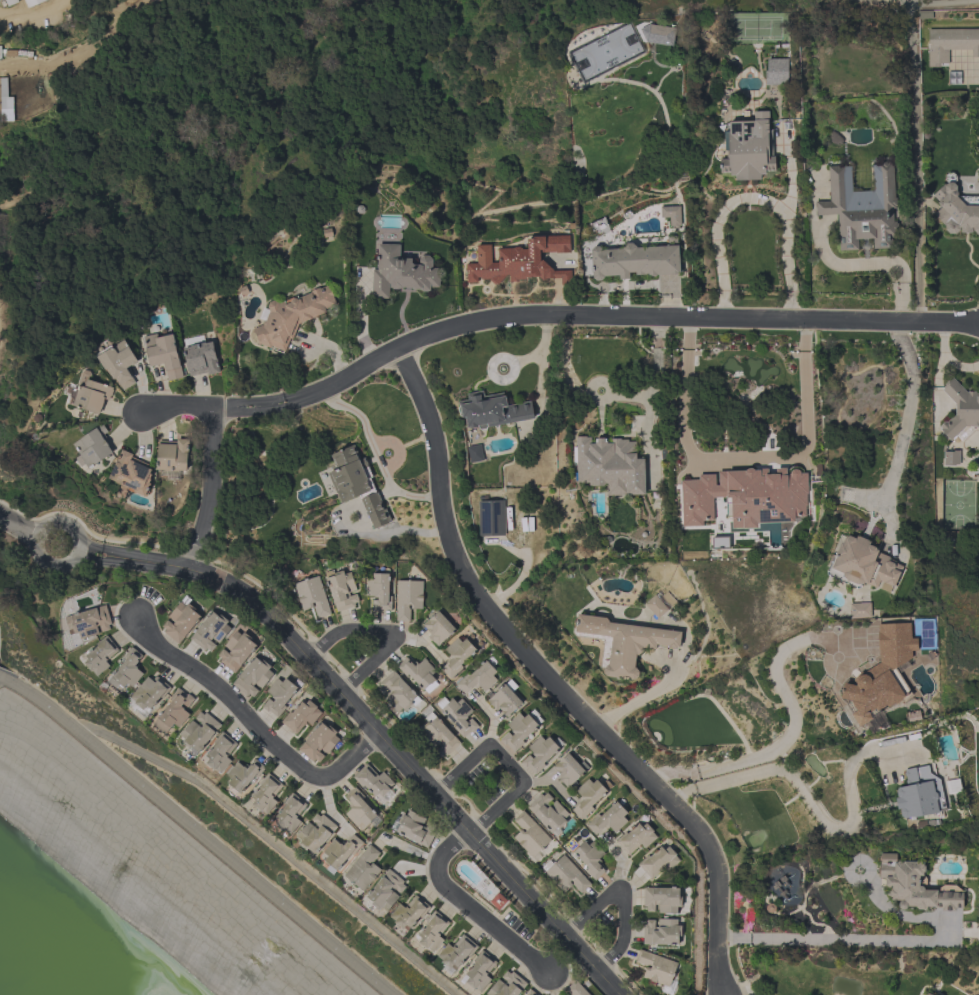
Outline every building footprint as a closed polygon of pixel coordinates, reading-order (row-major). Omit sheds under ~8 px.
[(28,8),(24,0),(46,0),(28,8)] [(652,38),(641,43),(632,26),(643,21),(652,38)] [(928,29),(978,29),(978,57),(972,57),(972,49),(948,49),(948,63),(940,63),(940,67),(928,67),(928,29)] [(582,80),(630,59),(629,57),(642,51),(637,40),(630,43),(625,30),(620,32),(623,38),(611,43),(608,35),(570,51),(582,80)] [(5,56),(0,56),(0,49),(5,49),(5,50),(17,50),(16,57),(4,56),(5,56)] [(764,85),(787,85),(787,59),(765,58),(764,85)] [(0,77),(7,77),(7,97),(13,97),(14,121),(0,121),(0,77)] [(754,121),(753,111),(768,111),(769,130),(772,130),(772,156),(775,156),(775,171),(765,171),(765,174),(761,175),(761,180),(735,180),(735,175),(730,176),(730,172),(720,173),(720,159),(727,159),(726,150),(725,150),(724,131),(729,131),(728,121),(754,121)] [(828,166),(844,165),(844,167),(851,166),(852,192),(874,191),(872,165),(877,165),(877,163),(880,163),(880,162),(889,161),(889,163),(893,162),(895,198),(896,198),(896,205),(895,206),(895,208),(893,208),(893,221),(896,221),(896,223),(897,223),(898,231),(896,231),(897,237),(891,237),(892,247),(873,248),(873,238),(857,239),(858,250),(839,251),(837,214),(816,215),(816,202),(830,201),(828,166)] [(957,196),(978,197),(978,234),(977,234),(973,230),(972,230),(972,233),(960,232),(960,227),(959,227),(959,229),(955,234),(949,234),(945,229),(945,226),(934,214),(941,207),(937,203),(939,201),(933,195),(944,184),(945,185),(948,183),(945,180),(945,176),(948,173),(953,173),(956,176),(956,180),(953,182),(956,186),(956,191),(957,192),(957,194),(957,196)] [(660,206),(680,206),(680,225),(678,225),(678,228),(671,228),(671,226),(669,226),(669,217),(660,217),(660,206)] [(476,245),(491,244),(491,263),(498,263),(498,249),(512,248),(514,247),(519,247),(522,248),(522,249),(527,249),(527,239),(533,239),(532,236),(570,235),(570,252),(556,253),(556,252),(540,252),(540,262),(542,260),(554,271),(571,270),(571,284),(561,285),(561,278),(545,278),(543,281),(538,277),(525,277),(525,279),(517,280),(518,281),(509,281),(509,275),(506,275),(497,284),(496,283),(495,285),(490,280),(491,279),(481,279),(481,277),(477,277),(478,282),(467,283),(466,263),(476,263),(476,245)] [(622,248),(626,243),(632,243),(637,247),(678,245),(680,273),(647,275),(647,274),(635,275),(635,272),(629,272),(629,278),(619,279),(619,275),(604,276),(604,277),(601,280),(596,281),(593,277),(591,250),(594,246),(599,246),(602,249),(622,248)] [(432,268),(440,268),(440,270),(440,280),(439,280),(439,287),(430,287),(430,290),(428,290),(427,291),(422,291),(422,290),(420,290),(420,289),(412,289),(412,288),(412,287),(402,287),(399,288),(398,289),(393,289),(392,288),(390,288),(390,284),(389,284),(389,298),(383,298),(382,299),(378,299),(377,298),(371,298),(372,269),(377,270),(378,244),(400,244),(400,257),(412,258),(412,262),(414,264),(419,264),(419,259),(423,255),(428,255),(432,259),(432,268)] [(258,318),(263,307),(269,309),(267,306),(269,302),(273,300),(278,302),(278,303),(297,295),(298,297),(311,292),(311,291),(318,287),(321,288),(328,285),(329,288),(331,289),(333,294),(332,296),(336,304),(325,309),(326,311),(311,318),(298,323),(292,339),(290,338),(284,351),(271,345),(270,348),(258,343),(258,342),(253,328),(262,324),(264,321),(265,321),(258,318)] [(143,337),(157,333),(158,337),(163,336),(163,335),(171,333),(171,334),(173,333),(183,377),(168,381),(163,363),(150,366),(143,337)] [(183,342),(191,340),(190,338),(196,337),(196,339),(201,338),(202,343),(205,342),(205,343),(212,341),(215,358),(216,357),(220,372),(208,375),(207,372),(190,376),(189,372),(188,372),(183,348),(184,348),(183,342)] [(124,339),(138,361),(136,361),(136,363),(133,365),(131,365),(126,368),(136,382),(124,390),(116,378),(114,379),(107,368),(106,369),(98,357),(124,339)] [(90,379),(113,387),(112,389),(113,390),(112,396),(110,395),(109,400),(104,399),(104,401),(101,409),(99,414),(73,405),(75,398),(70,396),(74,387),(77,388),(82,371),(85,370),(90,371),(91,374),(90,379)] [(975,393),(978,393),(978,426),(977,427),(974,427),(973,426),(971,426),(974,428),(961,440),(956,435),(950,440),(940,429),(941,428),(939,426),(945,421),(946,422),(952,416),(953,417),(955,415),(955,404),(942,390),(944,389),(943,388),(945,386),(945,384),(948,380),(950,380),(953,378),(967,392),(968,392),(968,391),(974,391),(974,392),(975,392),(975,393)] [(458,401),(468,399),(466,393),(483,390),(484,396),(503,392),(504,396),(505,395),(507,405),(531,401),(534,418),(511,423),(510,422),(488,427),(486,429),(480,429),(478,428),(478,425),(477,426),(477,427),(469,429),(469,427),(466,428),(465,418),(462,418),(462,416),(461,417),(459,415),(458,408),(459,406),(458,401)] [(89,468),(86,463),(81,466),(75,458),(80,455),(72,444),(102,423),(108,432),(104,434),(106,437),(104,439),(108,445),(113,452),(89,468)] [(645,495),(625,495),(625,494),(607,495),(606,486),(589,486),(589,483),(577,483),(576,462),(573,462),(573,447),(576,447),(576,436),(586,436),(586,437),(591,437),(591,444),(594,443),(594,442),(597,442),(597,438),(604,438),(604,441),(607,441),(607,443),(610,443),(610,438),(620,438),(620,439),(628,439),(628,441),(636,441),(636,457),(642,457),(642,459),(644,459),(645,495)] [(180,479),(160,479),(160,469),(157,469),(158,443),(159,441),(177,441),(177,439),(189,439),(188,454),(187,454),(187,470),(180,470),(180,479)] [(359,496),(342,503),(338,492),(336,493),(327,473),(337,468),(331,454),(354,444),(360,459),(365,457),(373,476),(370,478),(376,492),(377,491),(382,503),(381,503),(383,509),(386,508),(391,520),(388,521),(389,523),(374,529),(359,496)] [(480,444),(483,460),(470,462),(467,447),(480,444)] [(122,449),(133,454),(132,457),(148,464),(147,467),(152,469),(150,473),(152,474),(150,478),(151,479),(149,483),(151,483),(148,490),(149,491),(147,496),(145,496),(135,492),(135,493),(128,490),(124,498),(117,495),(121,485),(116,482),(116,481),(109,478),(122,449)] [(959,464),(955,464),(955,465),(943,465),(944,451),(949,451),(949,450),(959,450),(959,464)] [(794,516),(794,521),(757,522),(757,527),(731,528),(731,517),(726,517),(725,497),(712,497),(713,519),(701,520),(702,526),(682,526),(680,480),(698,479),(698,474),(714,473),(715,485),(718,485),(717,471),(745,470),(748,468),(750,468),(752,469),(754,470),(757,470),(757,468),(767,468),(767,474),(776,473),(775,468),(785,467),(786,473),(790,473),(790,471),(792,469),(795,469),(797,469),(800,471),(800,473),(806,473),(807,493),(805,493),(806,505),(804,505),(805,515),(794,516)] [(505,536),(479,536),(478,501),(504,500),(505,536)] [(836,556),(835,555),(840,542),(842,542),(845,536),(847,536),(849,535),(856,538),(857,535),(870,541),(869,544),(875,547),(876,550),(878,550),(877,552),(889,557),(888,558),(894,561),(894,563),(902,566),(894,586),(879,580),(876,587),(863,582),(860,584),(857,584),(847,579),(844,578),(843,575),(843,573),(831,568),(836,556)] [(728,548),(712,548),(712,537),(728,537),(728,548)] [(356,590),(348,592),(349,596),(356,593),(359,601),(354,603),(355,606),(337,612),(324,573),(332,570),(334,573),(343,570),(344,574),(350,572),(356,590)] [(423,577),(422,609),(410,609),(409,621),(396,621),(397,580),(409,581),(409,572),(418,572),(418,577),(423,577)] [(391,609),(379,609),(379,611),(371,611),(371,600),(377,600),(377,597),(374,597),(374,596),(366,596),(366,579),(372,579),(372,573),(388,573),(388,596),(391,596),(391,609)] [(318,575),(331,614),(317,618),(314,607),(315,605),(314,602),(311,603),(313,607),(308,608),(308,609),(302,611),(300,603),(299,603),(297,597),(298,597),(293,584),(318,575)] [(644,604),(655,594),(655,595),(659,592),(662,595),(667,591),(678,603),(674,606),(672,606),(671,605),(667,609),(668,610),(657,619),(644,604)] [(195,609),(194,611),(201,616),(179,644),(164,632),(166,629),(162,626),(167,620),(172,624),(174,621),(168,616),(185,595),(191,599),(188,603),(195,609)] [(870,602),(871,617),(850,618),(849,603),(870,602)] [(69,634),(64,617),(105,605),(111,624),(108,625),(109,629),(101,631),(99,625),(96,626),(98,633),(80,639),(78,633),(74,634),(74,633),(69,634)] [(219,643),(212,637),(210,640),(216,645),(210,652),(206,648),(204,651),(189,639),(212,611),(219,616),(220,614),(229,621),(226,624),(231,628),(219,643)] [(455,629),(437,646),(432,641),(427,636),(430,633),(422,625),(438,611),(455,629)] [(679,647),(676,647),(676,648),(668,647),(668,646),(656,644),(655,649),(644,648),(645,650),(637,655),(636,654),(634,667),(636,668),(639,671),(638,676),(634,680),(606,676),(603,672),(604,668),(600,667),(604,640),(574,636),(572,632),(573,628),(576,628),(577,614),(606,617),(609,621),(608,622),(667,629),(667,628),(672,628),(672,630),(681,631),(679,647)] [(912,694),(905,699),(906,701),(903,703),(900,698),(887,707),(886,704),(878,709),(880,712),(859,725),(846,704),(847,699),(841,698),(844,683),(856,686),(856,684),(853,680),(861,671),(864,673),(880,662),(879,649),(878,649),(878,632),(878,624),(910,623),(911,638),(917,638),(917,650),(911,650),(911,657),(896,668),(912,694)] [(235,673),(219,661),(221,658),(217,655),(223,649),(228,653),(230,650),(224,645),(236,630),(241,635),(243,632),(252,638),(250,640),(256,645),(235,673)] [(118,650),(105,661),(109,665),(97,676),(92,670),(91,672),(84,663),(88,659),(85,656),(97,646),(95,644),(106,635),(118,650)] [(460,664),(462,667),(450,678),(440,668),(449,660),(447,657),(450,655),(444,649),(457,637),(461,642),(465,638),(476,650),(460,664)] [(132,687),(127,683),(124,687),(123,687),(122,688),(119,685),(116,688),(107,681),(111,676),(125,660),(122,658),(131,647),(142,656),(136,663),(139,665),(137,668),(143,674),(132,687)] [(255,656),(261,662),(263,660),(271,666),(268,669),(273,673),(261,688),(255,683),(253,686),(258,690),(253,697),(249,694),(247,696),(232,684),(255,656)] [(436,671),(431,675),(435,679),(434,680),(438,684),(428,693),(424,689),(423,690),(408,674),(405,676),(396,666),(406,657),(412,664),(415,661),(418,664),(424,658),(436,671)] [(489,657),(491,657),(495,661),(495,663),(493,665),(497,670),(496,671),(496,672),(492,675),(497,680),(484,692),(479,686),(476,688),(473,686),(465,694),(455,684),(467,673),(470,675),(485,660),(489,657)] [(419,699),(413,705),(412,704),(405,711),(402,708),(397,712),(384,698),(390,693),(388,690),(382,695),(377,689),(380,686),(378,683),(393,670),(419,699)] [(147,710),(149,712),(144,718),(125,702),(129,696),(130,697),(141,684),(146,688),(156,675),(171,688),(162,698),(160,697),(150,709),(150,708),(147,710)] [(277,678),(282,682),(285,678),(298,688),(284,705),(286,707),(277,717),(269,710),(267,712),(261,707),(269,698),(273,701),(274,699),(271,697),(272,696),(266,691),(277,678)] [(522,703),(507,717),(498,708),(496,710),(487,701),(509,679),(516,686),(511,691),(522,703)] [(178,728),(173,724),(165,734),(153,724),(171,700),(169,699),(178,688),(187,695),(188,693),(194,698),(187,707),(183,704),(181,706),(184,708),(183,709),(189,714),(178,728)] [(452,697),(456,702),(461,698),(473,711),(467,716),(468,717),(465,720),(467,722),(471,718),(478,726),(473,731),(471,730),(463,738),(453,728),(456,726),(439,708),(452,697)] [(311,725),(306,721),(296,734),(281,722),(289,711),(292,713),(301,700),(305,704),(308,700),(317,707),(316,708),(321,712),(311,725)] [(538,725),(522,740),(524,743),(514,752),(506,744),(505,745),(500,739),(508,732),(511,736),(513,734),(511,731),(512,730),(506,724),(519,713),(523,717),(533,708),(538,714),(537,715),(542,720),(537,724),(538,725)] [(194,755),(186,749),(188,747),(182,741),(184,739),(179,734),(192,720),(198,725),(200,723),(194,718),(200,711),(203,714),(205,712),(221,725),(197,752),(194,755)] [(446,756),(444,754),(440,757),(435,751),(440,746),(438,743),(431,749),(419,736),(424,731),(421,728),(428,721),(430,723),(436,717),(460,743),(446,756)] [(320,721),(328,727),(329,725),(337,732),(335,735),(340,739),(327,754),(321,748),(319,751),(324,756),(319,762),(315,759),(313,761),(298,749),(320,721)] [(237,743),(226,757),(231,760),(220,773),(215,768),(213,770),(205,763),(209,759),(205,756),(215,743),(213,742),(222,731),(237,743)] [(556,737),(562,744),(558,747),(559,748),(543,763),(545,765),(535,774),(527,766),(526,768),(520,762),(529,754),(532,758),(534,757),(532,754),(533,753),(527,747),(540,735),(544,740),(548,736),(552,741),(556,737)] [(575,759),(579,763),(582,760),(587,766),(584,770),(585,771),(568,787),(563,782),(562,782),(558,778),(560,775),(552,767),(568,753),(574,760),(575,759)] [(240,794),(227,784),(231,779),(226,775),(237,762),(243,767),(244,766),(247,769),(255,759),(265,767),(257,778),(254,776),(240,794)] [(393,794),(382,804),(373,796),(374,795),(364,785),(362,787),(352,776),(366,763),(378,775),(382,771),(394,783),(389,788),(390,789),(389,790),(393,794)] [(946,810),(938,811),(938,812),(915,817),(915,816),(904,818),(901,815),(899,809),(898,809),(895,798),(898,797),(897,797),(896,791),(898,788),(907,786),(907,784),(906,784),(905,781),(906,779),(906,777),(904,776),(904,772),(905,771),(904,769),(928,765),(929,773),(939,779),(946,810)] [(283,785),(272,798),(277,802),(267,814),(261,810),(260,811),(251,804),(255,800),(251,797),(261,785),(259,783),(268,772),(283,785)] [(580,820),(571,809),(580,801),(577,799),(580,796),(575,790),(588,778),(592,783),(597,779),(601,783),(606,779),(612,786),(606,791),(607,791),(591,806),(593,809),(580,820)] [(380,819),(373,826),(369,822),(365,827),(361,822),(356,826),(345,814),(351,808),(348,806),(351,803),(344,796),(355,786),(364,797),(362,799),(376,815),(380,819)] [(306,804),(296,818),(300,821),(290,834),(284,830),(284,831),(275,824),(279,820),(275,817),(285,804),(283,803),(292,792),(306,804)] [(560,831),(555,836),(551,833),(527,807),(541,793),(543,796),(546,792),(552,799),(547,804),(549,806),(555,800),(569,814),(564,819),(567,822),(559,829),(560,831)] [(614,833),(609,827),(607,829),(604,826),(595,835),(586,825),(597,814),(600,816),(616,801),(627,813),(623,817),(627,821),(614,833)] [(391,828),(397,815),(400,817),(402,814),(406,816),(409,809),(426,818),(422,826),(425,827),(428,821),(436,825),(433,829),(436,831),(427,848),(396,832),(396,831),(391,828)] [(541,856),(534,863),(527,856),(529,854),(513,837),(522,829),(513,820),(523,810),(551,840),(538,853),(541,856)] [(314,854),(307,849),(306,850),(298,844),(301,840),(296,836),(308,821),(314,827),(316,824),(311,819),(316,813),(320,816),(322,813),(337,826),(314,854)] [(644,848),(640,844),(628,855),(615,841),(625,831),(627,833),(638,823),(641,827),(646,823),(653,831),(652,832),(657,837),(644,848)] [(363,842),(353,855),(350,853),(337,871),(336,870),(332,874),(325,869),(329,865),(324,861),(328,856),(323,852),(333,839),(340,844),(342,841),(345,844),(352,834),(363,842)] [(573,852),(567,845),(573,839),(579,846),(584,841),(588,845),(593,841),(605,853),(599,859),(601,861),(598,864),(605,870),(595,880),(585,870),(587,868),(572,852),(573,852)] [(369,844),(379,852),(372,862),(381,869),(376,875),(376,876),(372,881),(372,880),(363,891),(344,875),(369,844)] [(637,864),(648,855),(649,856),(660,846),(664,850),(668,846),(676,854),(675,855),(680,860),(667,872),(663,867),(651,879),(637,864)] [(896,862),(898,861),(901,861),(902,862),(903,862),(903,861),(923,861),(923,864),(926,864),(925,872),(923,872),(923,874),(925,877),(926,878),(926,884),(924,887),(924,889),(937,890),(943,884),(955,884),(962,890),(962,892),(963,892),(963,908),(956,908),(955,911),(942,910),(942,907),(935,907),(935,906),(927,906),(924,909),(918,909),(914,906),(907,906),(906,907),(905,908),(904,909),(903,909),(902,909),(900,908),(899,908),(898,906),(898,904),(899,903),(899,902),(900,901),(902,899),(891,900),(891,897),(889,895),(889,891),(892,888),(885,887),(885,878),(880,878),(880,875),(879,875),(879,866),(880,866),(880,853),(896,854),(895,862),(896,862)] [(571,880),(570,881),(572,883),(564,891),(544,871),(545,871),(541,867),(550,859),(553,863),(563,854),(591,883),(581,893),(573,884),(573,882),(571,880)] [(388,867),(405,881),(403,883),(406,886),(400,894),(395,889),(393,891),(399,896),(386,912),(381,908),(379,910),(371,903),(370,905),(369,904),(368,904),(367,904),(366,905),(365,904),(364,905),(363,904),(363,905),(361,904),(361,905),(358,903),(388,867)] [(784,901),(797,893),(785,874),(772,882),(784,901)] [(643,887),(679,887),(679,896),(681,896),(681,905),(677,905),(677,913),(658,913),(658,904),(655,904),(654,911),(646,911),(646,906),(643,906),(643,887)] [(498,910),(489,901),(498,892),(507,900),(498,910)] [(430,907),(421,918),(419,916),(410,928),(406,924),(402,929),(394,922),(395,921),(389,916),(400,904),(405,907),(415,894),(430,907)] [(449,922),(439,936),(443,939),(433,952),(427,948),(427,949),(417,942),(421,937),(417,934),(427,922),(425,921),(434,910),(449,922)] [(643,924),(646,924),(646,919),(655,919),(655,927),(658,927),(658,919),(659,919),(659,918),(677,918),(677,925),(681,925),(681,935),(678,935),(678,944),(652,943),(652,944),(643,944),(643,924)] [(478,946),(469,957),(466,955),(457,966),(454,964),(450,968),(441,961),(442,960),(437,956),(447,943),(452,947),(463,933),(478,946)] [(497,962),(486,975),(491,979),(480,992),(474,986),(473,988),(465,981),(469,977),(465,974),(475,961),(473,960),(482,949),(497,962)] [(669,987),(642,977),(646,966),(635,961),(639,949),(677,963),(669,987)] [(527,983),(517,994),(488,994),(486,993),(498,979),(504,984),(506,981),(501,977),(506,970),(510,973),(512,971),(527,983)] [(575,979),(590,994),(570,994),(565,989),(575,979)]
